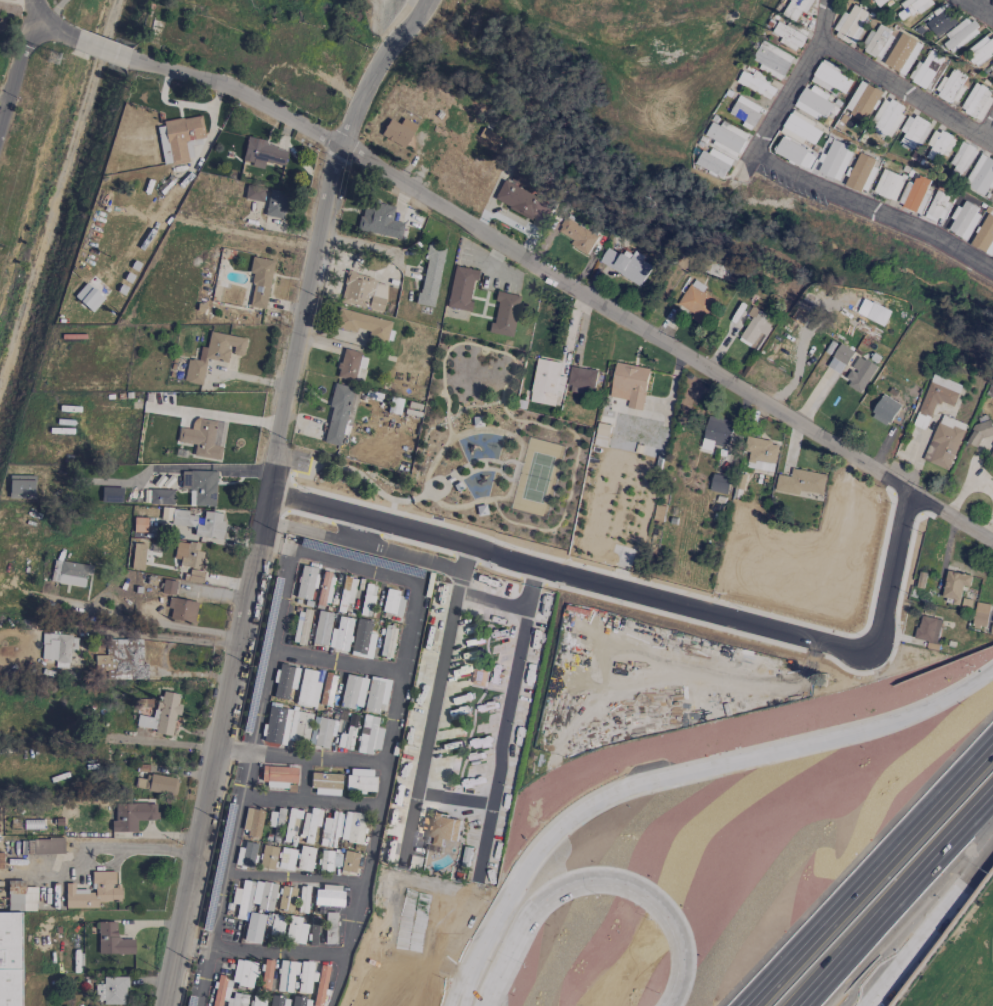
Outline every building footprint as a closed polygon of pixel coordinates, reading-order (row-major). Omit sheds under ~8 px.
[(782,14),(795,21),(801,11),(803,13),(811,0),(790,0),(782,14)] [(891,0),(873,0),(879,8),(891,0)] [(914,7),(918,14),(933,3),(931,0),(904,0),(900,3),(906,12),(914,7)] [(867,11),(852,5),(848,14),(843,12),(832,35),(852,45),(867,11)] [(926,24),(937,38),(957,22),(946,8),(926,24)] [(941,34),(951,51),(979,34),(969,17),(941,34)] [(786,26),(777,21),(772,32),(781,37),(778,42),(797,52),(807,33),(787,23),(786,26)] [(881,59),(893,32),(877,25),(874,32),(869,30),(861,50),(881,59)] [(883,63),(904,75),(921,44),(900,33),(883,63)] [(992,51),(992,37),(989,40),(985,35),(965,52),(976,65),(992,51)] [(752,59),(761,63),(759,68),(781,79),(793,56),(762,40),(752,59)] [(924,89),(943,57),(929,49),(921,64),(917,61),(907,78),(924,89)] [(828,91),(831,86),(844,93),(852,77),(821,60),(810,81),(828,91)] [(944,76),(935,94),(955,104),(964,88),(959,86),(965,75),(952,69),(947,78),(944,76)] [(741,70),(736,85),(771,97),(777,83),(752,74),(741,70)] [(845,111),(867,121),(880,90),(859,81),(845,111)] [(992,96),(992,92),(974,82),(960,109),(980,120),(992,96)] [(824,99),(826,96),(806,84),(794,104),(822,121),(832,104),(824,99)] [(729,114),(744,122),(742,125),(751,130),(763,108),(738,95),(729,114)] [(905,107),(883,97),(869,130),(890,140),(905,107)] [(780,133),(802,143),(804,140),(814,144),(822,127),(789,112),(780,133)] [(900,131),(904,133),(900,142),(913,148),(917,141),(921,143),(931,124),(908,114),(900,131)] [(163,166),(188,162),(184,142),(204,138),(201,117),(156,124),(163,166)] [(403,148),(416,126),(403,118),(399,125),(389,119),(380,135),(403,148)] [(738,156),(748,133),(721,122),(720,125),(711,122),(705,136),(713,139),(711,145),(738,156)] [(495,145),(498,139),(489,135),(490,133),(482,129),(478,137),(495,145)] [(937,162),(941,154),(947,156),(955,138),(934,129),(927,144),(931,146),(926,157),(937,162)] [(774,152),(799,166),(807,151),(782,137),(774,152)] [(263,168),(264,163),(284,167),(287,148),(246,140),(241,164),(263,168)] [(840,180),(852,149),(829,140),(821,162),(822,162),(818,172),(840,180)] [(949,163),(954,166),(950,173),(961,179),(976,149),(961,141),(949,163)] [(702,147),(695,166),(724,177),(732,159),(702,147)] [(867,192),(877,159),(857,153),(846,186),(867,192)] [(980,153),(963,185),(983,196),(992,177),(992,160),(980,153)] [(904,177),(882,169),(873,193),(895,200),(904,177)] [(922,213),(929,190),(926,189),(929,179),(914,175),(912,183),(905,181),(898,205),(922,213)] [(544,225),(553,205),(502,181),(493,201),(544,225)] [(243,199),(262,203),(265,190),(247,186),(243,199)] [(264,216),(282,220),(288,194),(269,190),(264,216)] [(945,202),(947,195),(935,190),(925,216),(942,223),(950,204),(945,202)] [(394,206),(364,200),(358,231),(400,239),(403,223),(391,221),(394,206)] [(980,208),(960,200),(952,219),(953,220),(948,231),(967,239),(980,208)] [(598,237),(566,216),(557,230),(573,240),(570,245),(586,255),(598,237)] [(410,280),(420,281),(416,305),(435,308),(443,248),(427,246),(424,269),(412,267),(410,280)] [(651,266),(641,260),(643,256),(634,251),(630,259),(608,246),(599,262),(640,285),(651,266)] [(273,261),(251,257),(248,274),(253,275),(248,307),(265,309),(273,261)] [(446,308),(469,312),(475,270),(453,267),(446,308)] [(389,283),(346,272),(339,302),(381,313),(389,283)] [(716,298),(703,292),(706,286),(691,279),(677,308),(704,322),(716,298)] [(91,312),(104,299),(86,283),(74,297),(91,312)] [(519,296),(498,292),(492,324),(489,324),(487,333),(512,337),(519,296)] [(771,327),(764,323),(768,315),(752,306),(747,315),(752,317),(739,340),(751,347),(759,332),(766,336),(771,327)] [(368,337),(386,342),(391,322),(337,309),(333,327),(356,333),(357,329),(369,332),(368,337)] [(202,385),(206,360),(228,363),(229,355),(242,357),(245,338),(209,333),(206,348),(200,347),(198,361),(187,359),(183,382),(202,385)] [(840,373),(854,351),(840,343),(827,366),(840,373)] [(336,378),(354,382),(360,353),(342,349),(336,378)] [(530,402),(545,404),(546,397),(562,399),(565,376),(560,375),(562,362),(537,358),(530,402)] [(850,369),(843,381),(861,392),(877,366),(864,359),(856,373),(850,369)] [(650,369),(616,362),(609,396),(628,400),(627,407),(641,411),(650,369)] [(597,371),(572,366),(567,390),(592,394),(597,371)] [(915,425),(926,429),(935,401),(954,407),(961,384),(932,374),(915,425)] [(339,446),(344,424),(350,426),(358,389),(335,384),(322,443),(339,446)] [(900,404),(883,394),(870,416),(888,426),(900,404)] [(387,413),(399,415),(402,400),(390,397),(387,413)] [(922,459),(948,470),(967,424),(941,414),(922,459)] [(702,440),(729,446),(734,422),(708,415),(702,440)] [(472,418),(473,428),(483,427),(482,416),(472,418)] [(220,461),(226,423),(193,418),(191,430),(179,428),(176,442),(195,445),(193,456),(220,461)] [(990,419),(968,426),(973,443),(992,437),(992,429),(990,419)] [(606,447),(611,425),(598,422),(594,444),(606,447)] [(744,467),(773,472),(779,443),(750,437),(744,467)] [(822,495),(826,474),(792,468),(790,476),(778,474),(774,490),(799,495),(800,490),(822,495)] [(181,489),(189,489),(189,506),(215,507),(216,472),(181,471),(181,489)] [(709,490),(727,494),(730,477),(713,473),(709,490)] [(8,499),(33,499),(34,476),(9,476),(8,499)] [(453,486),(457,493),(464,489),(460,482),(453,486)] [(121,503),(122,488),(101,488),(101,503),(121,503)] [(150,506),(173,505),(172,490),(149,491),(150,506)] [(475,507),(477,517),(488,515),(486,505),(475,507)] [(133,532),(145,533),(146,518),(134,518),(133,532)] [(202,544),(177,542),(175,567),(199,569),(202,544)] [(145,544),(132,544),(131,570),(144,570),(145,544)] [(50,582),(84,587),(87,565),(53,561),(50,582)] [(316,568),(301,565),(295,598),(309,601),(316,568)] [(204,573),(190,570),(188,581),(201,584),(204,573)] [(942,596),(960,600),(962,588),(977,591),(980,577),(947,570),(942,596)] [(330,606),(333,573),(321,572),(317,604),(330,606)] [(337,612),(344,613),(347,596),(353,597),(356,580),(342,577),(337,612)] [(176,582),(163,580),(161,593),(174,596),(176,582)] [(358,615),(369,617),(377,587),(366,585),(358,615)] [(398,595),(401,596),(401,599),(404,599),(400,616),(393,614),(394,614),(381,611),(386,588),(398,591),(398,595)] [(171,609),(169,619),(193,624),(198,603),(169,597),(167,608),(171,609)] [(990,604),(976,602),(972,624),(986,627),(990,604)] [(293,644),(306,645),(309,612),(296,610),(293,644)] [(313,645),(328,646),(331,613),(316,611),(313,645)] [(940,618),(919,615),(915,639),(936,642),(940,618)] [(328,649),(348,651),(351,619),(338,618),(336,630),(330,629),(328,649)] [(357,618),(371,620),(369,633),(375,634),(370,659),(350,654),(357,618)] [(464,633),(475,632),(473,621),(462,623),(464,633)] [(396,629),(384,627),(379,657),(391,659),(396,629)] [(41,661),(69,662),(70,635),(42,633),(41,661)] [(94,656),(94,670),(106,670),(106,680),(145,681),(145,640),(106,639),(106,656),(94,656)] [(273,698),(287,700),(289,689),(295,690),(298,668),(277,665),(273,698)] [(468,683),(483,688),(490,670),(475,665),(468,683)] [(295,704),(315,709),(320,683),(314,682),(316,672),(303,669),(295,704)] [(335,675),(323,673),(320,705),(331,707),(335,675)] [(361,710),(367,680),(346,675),(339,705),(361,710)] [(385,705),(390,681),(370,677),(362,711),(377,714),(380,704),(385,705)] [(172,734),(175,716),(179,716),(181,705),(177,705),(179,695),(159,692),(154,718),(137,716),(135,728),(172,734)] [(286,746),(286,741),(305,743),(309,713),(268,708),(263,742),(286,746)] [(345,735),(339,733),(336,748),(351,750),(357,716),(349,714),(345,735)] [(378,718),(363,715),(356,750),(378,755),(383,729),(376,728),(378,718)] [(327,749),(333,721),(319,718),(313,746),(327,749)] [(297,768),(263,767),(262,788),(287,789),(287,784),(296,784),(297,768)] [(347,792),(374,793),(375,770),(347,769),(347,792)] [(341,775),(312,773),(311,795),(340,796),(341,775)] [(146,780),(136,778),(134,788),(172,796),(175,779),(147,774),(146,780)] [(136,832),(136,822),(156,821),(155,803),(114,804),(115,821),(111,821),(111,833),(136,832)] [(259,837),(264,812),(246,809),(241,834),(259,837)] [(301,811),(288,809),(283,842),(290,843),(293,826),(298,827),(301,811)] [(362,844),(366,815),(344,812),(340,842),(362,844)] [(429,831),(427,844),(443,846),(444,839),(457,841),(460,818),(431,813),(430,819),(422,818),(420,829),(429,831)] [(323,816),(320,846),(334,847),(336,830),(341,830),(342,818),(323,816)] [(27,840),(27,855),(63,854),(63,839),(27,840)] [(236,865),(252,868),(257,844),(240,841),(236,865)] [(274,869),(276,847),(262,846),(259,868),(274,869)] [(311,871),(314,848),(299,847),(296,870),(311,871)] [(290,871),(294,850),(281,848),(277,868),(290,871)] [(354,875),(359,855),(344,851),(340,871),(354,875)] [(65,909),(98,908),(98,902),(120,902),(120,884),(114,884),(114,872),(91,872),(92,891),(74,891),(74,883),(65,883),(65,909)] [(7,912),(36,911),(36,888),(23,888),(23,881),(7,881),(7,912)] [(250,906),(272,910),(277,885),(255,881),(250,906)] [(234,888),(231,904),(238,905),(235,919),(246,921),(254,884),(242,882),(241,890),(234,888)] [(296,888),(279,887),(278,911),(295,912),(296,888)] [(309,887),(299,887),(298,913),(308,913),(309,887)] [(343,888),(315,887),(314,906),(342,907),(343,888)] [(20,912),(0,913),(0,1005),(21,1005),(20,912)] [(260,945),(265,916),(248,913),(243,942),(260,945)] [(336,913),(325,913),(324,945),(336,945),(336,913)] [(282,936),(284,917),(272,916),(269,934),(282,936)] [(301,924),(301,918),(289,916),(285,942),(304,945),(307,925),(301,924)] [(134,954),(134,939),(117,940),(117,922),(97,923),(98,955),(134,954)] [(230,984),(251,988),(257,964),(236,959),(230,984)] [(261,990),(269,991),(272,961),(264,960),(261,990)] [(291,993),(293,974),(298,975),(299,963),(279,961),(276,992),(291,993)] [(316,982),(317,973),(312,973),(312,963),(299,962),(298,993),(310,993),(310,982),(316,982)] [(230,993),(232,979),(216,976),(212,1005),(221,1005),(221,1002),(226,1003),(225,1005),(246,1005),(247,995),(230,993)] [(125,977),(103,978),(103,985),(95,985),(95,1000),(103,1000),(103,1005),(126,1004),(125,977)] [(301,1005),(302,997),(290,996),(289,1005),(306,1005),(301,1005)]
